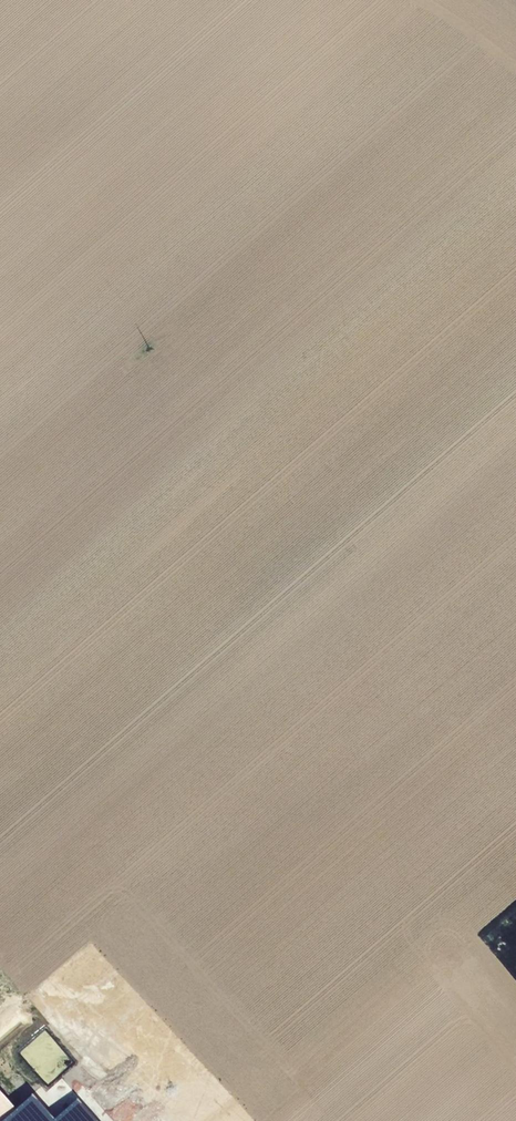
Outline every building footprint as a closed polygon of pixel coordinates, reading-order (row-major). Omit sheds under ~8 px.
[(16,1108),(0,1091),(0,1120),(27,1120),(16,1108)] [(16,1108),(27,1120),(94,1120),(75,1100),(52,1120),(30,1095),(16,1108)]
